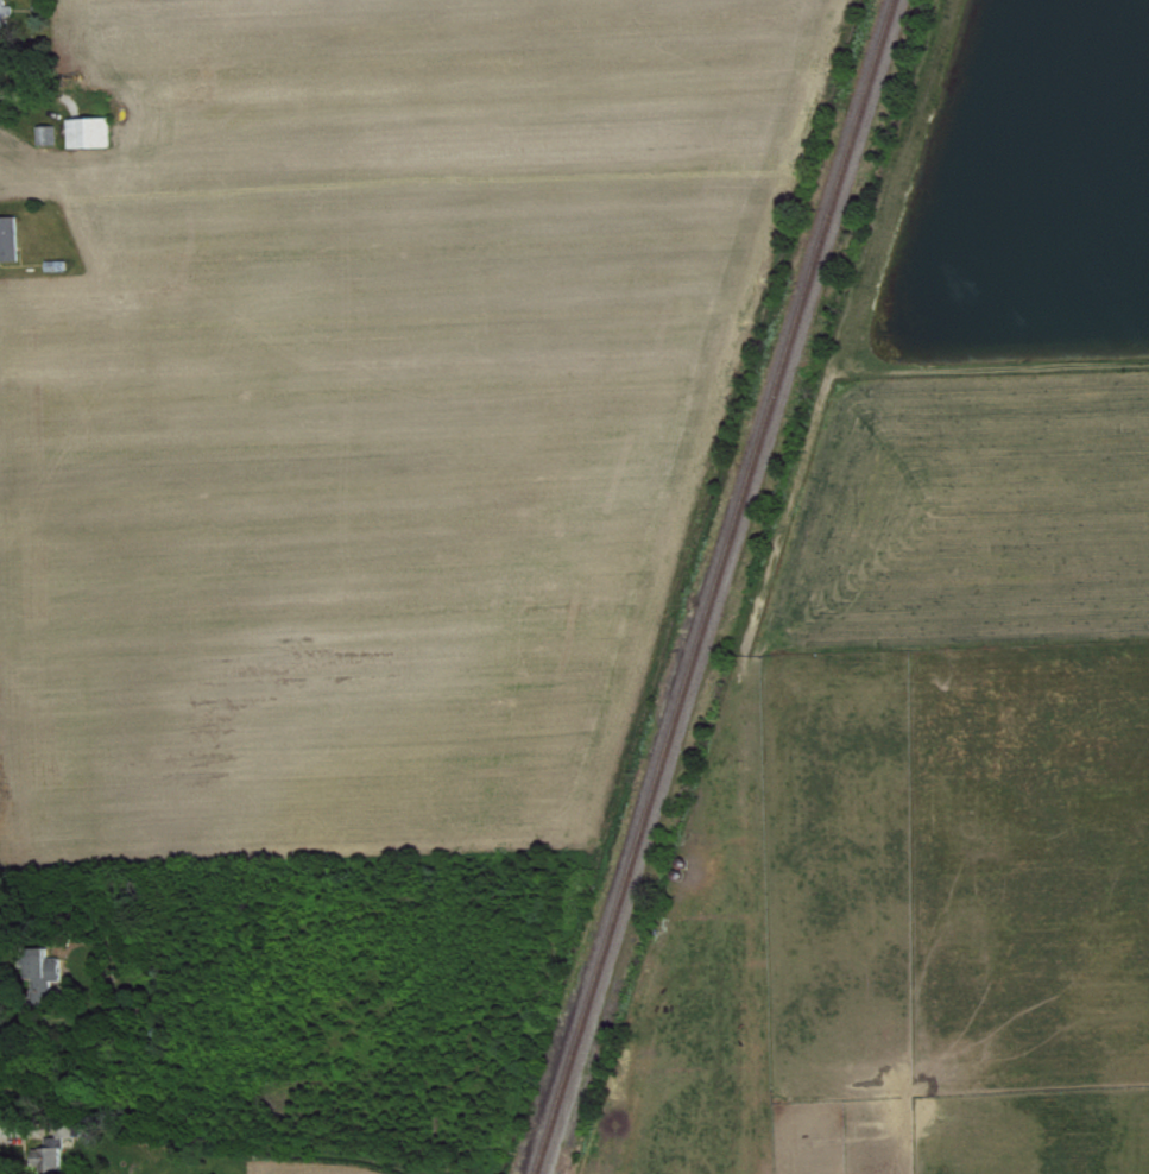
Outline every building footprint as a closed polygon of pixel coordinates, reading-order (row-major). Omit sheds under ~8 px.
[(20,32),(20,10),(13,10),(12,0),(0,0),(0,32),(20,32)] [(117,122),(77,124),(78,153),(118,152),(117,122)] [(45,150),(63,150),(63,145),(60,145),(59,130),(44,131),(45,150)] [(0,222),(0,254),(6,254),(6,266),(26,266),(25,221),(0,222)] [(70,986),(70,963),(56,963),(56,954),(34,953),(34,1012),(61,1012),(61,986),(70,986)] [(65,1143),(88,1142),(87,1129),(65,1130),(65,1143)] [(69,1152),(41,1153),(42,1173),(70,1173),(69,1152)]
